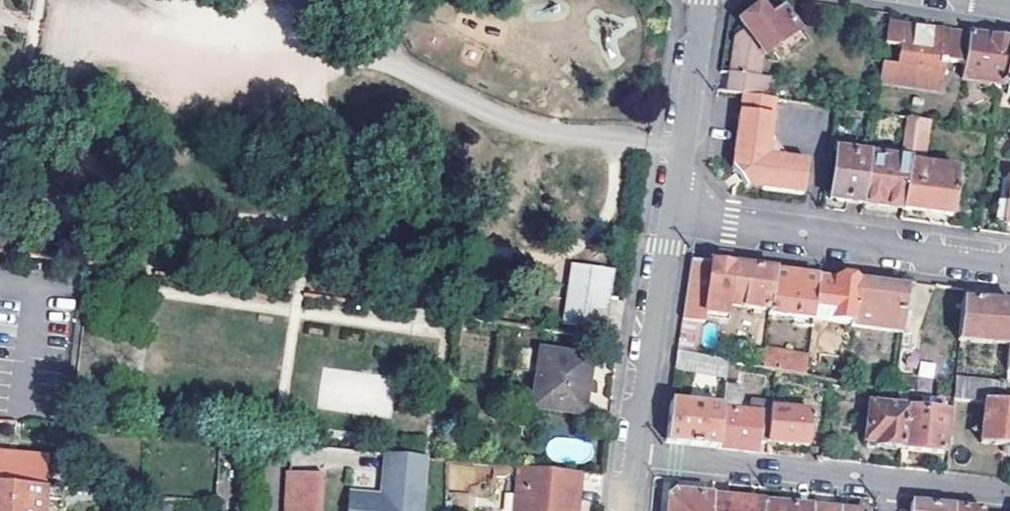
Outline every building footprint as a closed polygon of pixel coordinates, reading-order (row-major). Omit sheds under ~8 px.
[(743,95),(771,99),(773,84),(756,80),(761,54),(765,55),(776,48),(799,33),(783,10),(770,20),(760,7),(739,23),(746,33),(736,42),(732,76),(730,76),(727,93),(743,95)] [(897,66),(883,63),(880,81),(942,90),(944,71),(963,74),(969,38),(919,29),(888,24),(885,45),(899,48),(897,66)] [(799,33),(776,48),(783,57),(805,41),(799,33)] [(969,38),(963,74),(962,79),(1003,86),(1009,44),(969,38)] [(770,150),(772,140),(779,100),(771,99),(743,95),(735,151),(741,163),(732,170),(738,179),(745,189),(756,181),(761,190),(802,196),(807,162),(787,159),(781,151),(770,150)] [(923,99),(915,97),(913,104),(922,105),(923,99)] [(893,146),(911,149),(915,120),(897,117),(893,146)] [(781,151),(772,140),(770,150),(781,151)] [(829,199),(863,204),(870,157),(836,152),(829,199)] [(870,157),(863,204),(883,207),(903,210),(909,164),(909,163),(870,157)] [(958,172),(909,164),(903,210),(951,217),(958,172)] [(725,266),(691,262),(683,320),(678,350),(694,354),(699,321),(702,322),(703,312),(726,315),(727,303),(768,310),(773,273),(725,266)] [(613,271),(572,264),(562,323),(603,330),(613,271)] [(767,314),(796,319),(812,321),(812,318),(817,284),(817,279),(787,275),(773,273),(768,310),(767,314)] [(838,288),(817,284),(812,318),(852,324),(857,285),(838,282),(838,288)] [(851,327),(900,334),(906,291),(857,285),(852,324),(851,327)] [(963,300),(958,340),(1009,347),(1009,338),(1009,307),(963,300)] [(812,321),(796,319),(795,325),(811,328),(812,321)] [(806,358),(762,348),(759,367),(775,371),(804,377),(806,358)] [(516,370),(538,373),(542,352),(519,349),(516,370)] [(725,379),(727,361),(694,354),(678,350),(675,368),(725,379)] [(583,416),(592,359),(542,352),(538,373),(533,407),(583,416)] [(744,364),(727,361),(725,379),(724,384),(741,387),(744,364)] [(893,392),(907,394),(914,394),(915,380),(894,378),(893,392)] [(1005,384),(954,378),(952,398),(987,403),(1002,404),(1005,384)] [(766,444),(769,415),(738,411),(741,387),(724,384),(721,411),(716,449),(751,452),(756,453),(757,443),(766,444)] [(875,447),(901,449),(906,401),(906,395),(896,394),(894,410),(869,407),(865,441),(875,443),(875,447)] [(813,401),(812,413),(807,449),(816,450),(822,403),(813,401)] [(926,404),(906,401),(901,449),(941,454),(944,415),(925,413),(926,404)] [(721,411),(671,403),(665,443),(716,449),(721,411)] [(1002,404),(987,403),(981,444),(1009,447),(1009,405),(1002,404)] [(766,444),(807,449),(812,413),(770,408),(769,415),(766,444)] [(45,489),(48,459),(0,453),(0,484),(45,489)] [(426,457),(386,454),(382,496),(381,503),(374,502),(375,495),(350,493),(349,510),(421,510),(426,457)] [(516,480),(513,510),(571,510),(574,471),(529,467),(528,481),(516,480)] [(528,481),(529,467),(517,467),(516,480),(528,481)] [(289,473),(287,510),(321,510),(323,475),(289,473)] [(0,484),(0,510),(43,510),(45,489),(0,484)] [(710,498),(674,494),(672,496),(670,499),(669,510),(709,510),(710,498)] [(710,498),(709,510),(760,510),(761,503),(710,498)]
